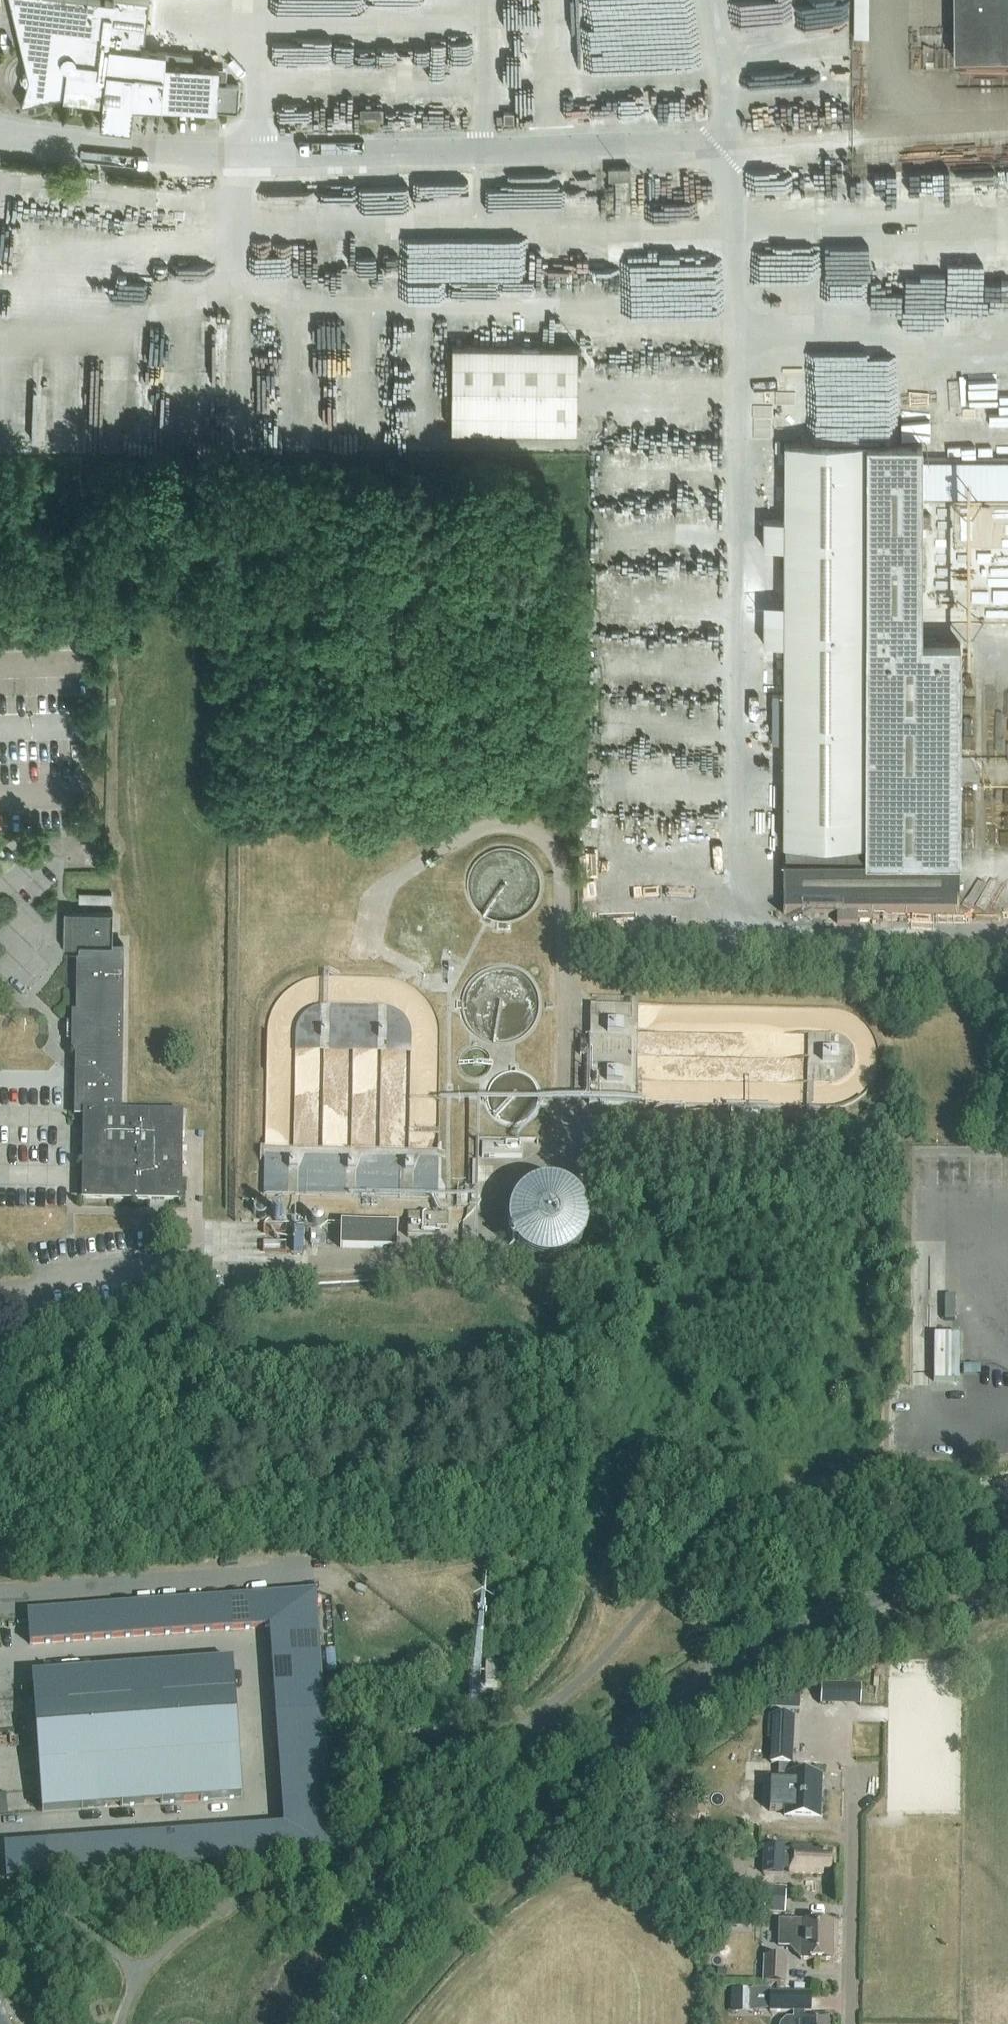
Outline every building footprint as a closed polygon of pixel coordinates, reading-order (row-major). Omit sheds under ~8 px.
[(26,73),(25,73),(24,74),(23,75),(22,76),(22,78),(22,79),(22,80),(23,82),(24,83),(25,83),(26,84),(20,105),(33,102),(34,108),(36,108),(34,102),(63,95),(63,98),(102,103),(99,124),(130,128),(133,105),(161,106),(161,107),(216,110),(237,111),(238,85),(228,84),(226,84),(227,69),(223,69),(219,69),(219,68),(192,66),(192,56),(140,49),(141,40),(144,41),(149,0),(113,0),(113,1),(101,0),(9,0),(26,73)] [(952,56),(1007,55),(1007,0),(951,0),(952,56)] [(383,106),(362,106),(362,117),(383,117),(383,106)] [(633,165),(611,166),(612,181),(634,179),(633,165)] [(579,348),(454,347),(453,433),(578,434),(579,348)] [(922,643),(921,517),(922,444),(784,443),(783,519),(763,519),(762,548),(783,548),(783,619),(762,619),(762,644),(783,644),(782,844),(785,844),(785,859),(782,859),(782,913),(837,913),(837,924),(857,924),(857,914),(960,914),(960,643),(922,643)] [(112,910),(64,909),(63,950),(78,950),(77,1015),(73,1015),(72,1049),(77,1049),(76,1115),(84,1115),(83,1199),(179,1201),(180,1115),(120,1114),(123,944),(111,944),(112,910)] [(482,1144),(482,1157),(522,1158),(522,1145),(482,1144)] [(458,1189),(457,1207),(470,1207),(470,1203),(476,1203),(477,1161),(473,1161),(472,1189),(458,1189)] [(503,1194),(519,1264),(590,1248),(574,1178),(503,1194)] [(446,1212),(408,1212),(407,1236),(435,1236),(435,1226),(446,1226),(446,1212)] [(397,1223),(340,1221),(339,1248),(396,1250),(397,1223)] [(956,1297),(946,1297),(945,1321),(956,1321),(956,1297)] [(934,1334),(934,1382),(959,1382),(959,1334),(934,1334)] [(43,1844),(4,1846),(6,1878),(46,1875),(46,1876),(334,1856),(316,1591),(27,1612),(30,1645),(268,1628),(283,1826),(43,1844)] [(232,1661),(31,1676),(35,1732),(41,1813),(241,1798),(236,1717),(232,1661)] [(497,1684),(498,1664),(486,1664),(485,1684),(497,1684)] [(860,1704),(860,1683),(822,1683),(821,1703),(860,1704)] [(769,1695),(769,1708),(798,1710),(799,1697),(795,1697),(769,1695)] [(779,1784),(773,1784),(771,1815),(821,1818),(823,1778),(788,1776),(789,1764),(791,1764),(794,1717),(770,1716),(769,1738),(773,1738),(772,1763),(780,1764),(779,1784)] [(765,1848),(764,1874),(782,1875),(783,1869),(790,1869),(790,1872),(823,1874),(823,1869),(831,1870),(831,1855),(811,1854),(812,1850),(791,1849),(791,1851),(784,1851),(784,1848),(765,1848)] [(786,1888),(765,1887),(764,1913),(785,1913),(786,1888)] [(742,1911),(743,1902),(731,1901),(730,1909),(742,1911)] [(780,1921),(779,1947),(792,1947),(792,1949),(797,1954),(800,1954),(800,1960),(832,1961),(833,1923),(780,1921)] [(765,1957),(764,1982),(784,1983),(786,1958),(765,1957)] [(733,2014),(753,2014),(753,1991),(733,1991),(733,2014)] [(794,2012),(794,2021),(788,2021),(784,2023),(832,2023),(832,2017),(805,2017),(805,2012),(812,2012),(812,1994),(771,1994),(771,2012),(794,2012)]
